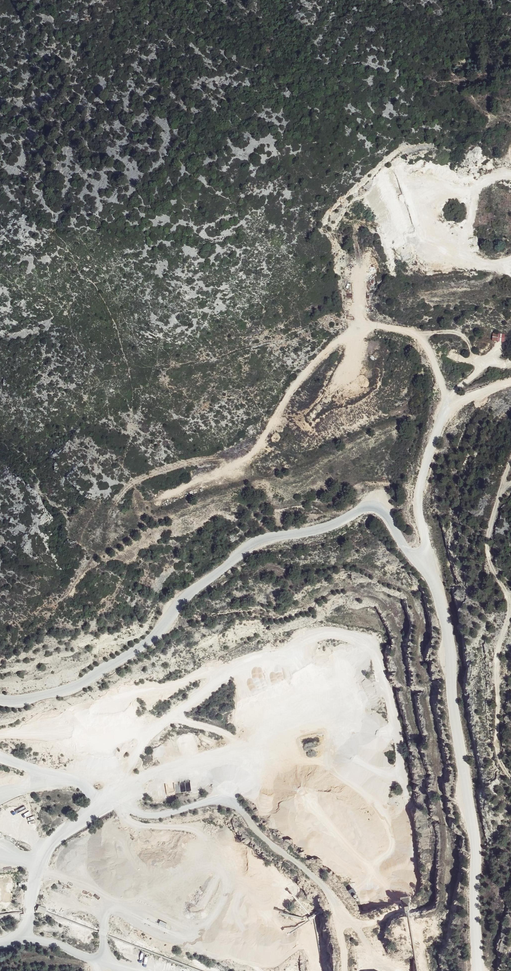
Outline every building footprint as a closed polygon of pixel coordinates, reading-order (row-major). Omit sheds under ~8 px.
[(47,909),(39,905),(37,911),(44,914),(47,909)]
